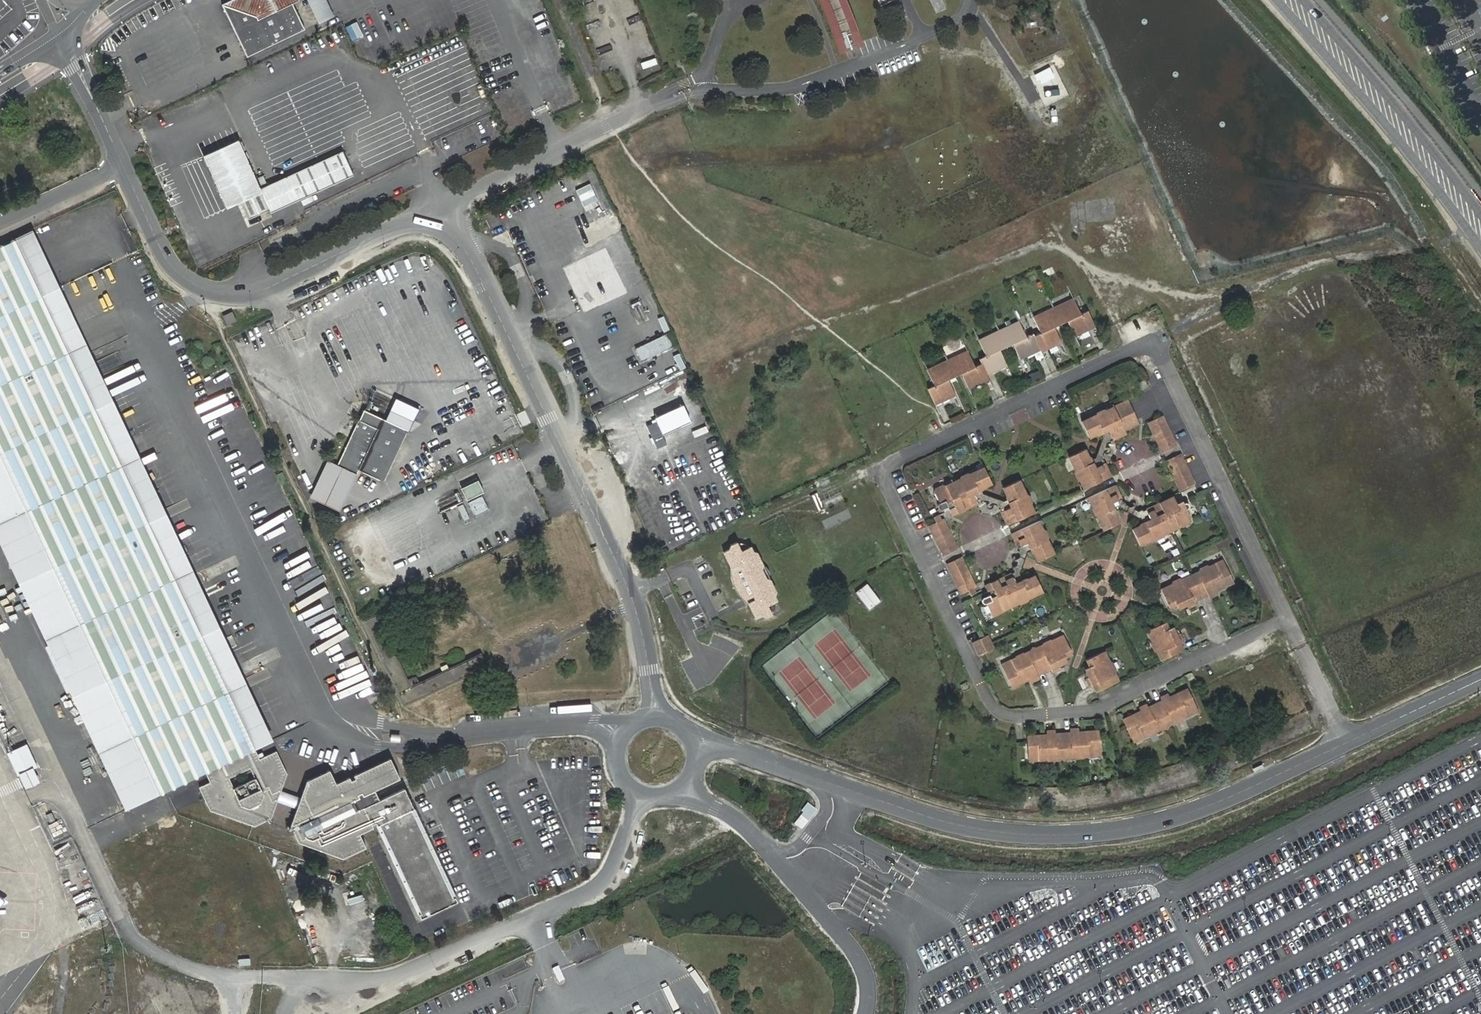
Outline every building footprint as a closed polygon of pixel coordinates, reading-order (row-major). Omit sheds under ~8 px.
[(293,4),(299,0),(229,0),(221,4),(246,57),(305,29),(293,4)] [(327,0),(308,0),(319,23),(334,16),(327,0)] [(830,17),(838,37),(843,35),(842,32),(846,30),(847,34),(859,30),(855,18),(848,0),(823,0),(830,17)] [(261,188),(238,139),(203,156),(227,208),(241,202),(248,219),(269,210),(271,214),(354,176),(343,151),(261,188)] [(615,212),(578,228),(584,242),(621,227),(615,212)] [(619,231),(613,234),(618,245),(624,242),(619,231)] [(51,658),(64,685),(121,807),(156,791),(203,771),(207,784),(195,788),(205,807),(250,824),(269,816),(284,770),(274,744),(261,719),(31,233),(0,247),(0,547),(51,658)] [(1081,312),(1074,297),(1053,307),(1060,322),(1067,318),(1076,335),(1096,326),(1088,309),(1081,312)] [(1063,341),(1055,324),(1060,322),(1053,307),(1034,315),(1042,331),(1035,334),(1043,350),(1063,341)] [(1042,349),(1035,334),(1034,332),(1027,335),(1019,319),(999,329),(1006,344),(1013,341),(1021,358),(1042,349)] [(1008,364),(1000,347),(1006,344),(999,329),(980,338),(987,354),(981,357),(982,361),(988,374),(1008,364)] [(639,359),(668,349),(664,335),(634,345),(639,359)] [(988,374),(982,361),(975,365),(968,350),(948,359),(955,374),(962,371),(969,387),(990,378),(988,374)] [(956,394),(948,378),(955,374),(948,359),(928,368),(935,383),(928,387),(936,404),(956,394)] [(1149,386),(1146,378),(1139,382),(1142,389),(1149,386)] [(1140,424),(1129,399),(1082,419),(1090,437),(1109,428),(1113,436),(1114,440),(1128,434),(1126,430),(1140,424)] [(336,467),(356,477),(358,473),(385,486),(411,431),(364,409),(336,467)] [(1178,445),(1164,415),(1148,422),(1162,452),(1178,445)] [(1112,475),(1106,461),(1097,465),(1088,447),(1068,456),(1083,488),(1112,475)] [(1196,483),(1182,453),(1166,460),(1180,490),(1196,483)] [(341,508),(346,499),(356,477),(336,467),(332,466),(328,464),(313,495),(341,508)] [(978,503),(973,491),(992,482),(984,466),(945,484),(934,489),(940,501),(938,502),(937,504),(938,507),(940,508),(941,509),(943,508),(944,512),(950,510),(952,515),(978,503)] [(1035,510),(1021,479),(1002,487),(1011,506),(1001,511),(1007,523),(1035,510)] [(1121,520),(1112,500),(1123,496),(1117,484),(1088,497),(1103,529),(1121,520)] [(1141,544),(1194,521),(1184,499),(1177,502),(1174,495),(1160,501),(1165,511),(1158,514),(1155,508),(1149,511),(1152,517),(1141,522),(1141,524),(1134,527),(1141,544)] [(959,548),(945,518),(942,519),(940,514),(934,517),(937,522),(930,525),(943,555),(959,548)] [(1055,551),(1041,520),(1011,533),(1017,546),(1029,541),(1037,559),(1055,551)] [(775,590),(757,551),(753,550),(750,545),(741,550),(736,541),(730,543),(729,548),(723,551),(730,567),(731,577),(732,582),(736,591),(742,598),(747,603),(754,618),(761,614),(765,616),(771,613),(767,603),(777,599),(774,594),(775,590)] [(1177,549),(1171,551),(1174,557),(1180,554),(1177,549)] [(976,586),(963,556),(947,563),(960,594),(969,590),(971,595),(977,592),(975,587),(976,586)] [(1211,598),(1218,594),(1217,590),(1219,589),(1234,582),(1223,559),(1161,588),(1171,608),(1178,604),(1180,609),(1187,605),(1188,605),(1189,608),(1197,604),(1195,602),(1210,595),(1211,598)] [(993,615),(1044,592),(1035,573),(1027,577),(1027,576),(1016,581),(1013,575),(1005,579),(1007,582),(1001,585),(998,578),(991,582),(994,588),(982,593),(984,596),(982,597),(982,599),(982,601),(983,603),(984,603),(985,603),(987,603),(993,616),(993,615)] [(867,609),(879,600),(865,582),(854,591),(867,609)] [(1185,649),(1182,642),(1185,640),(1181,632),(1178,634),(1174,626),(1170,628),(1167,621),(1147,631),(1161,660),(1185,649)] [(995,647),(989,634),(973,641),(979,655),(995,647)] [(1069,661),(1067,656),(1073,654),(1063,634),(1001,663),(1013,688),(1029,680),(1031,679),(1033,682),(1041,679),(1039,675),(1052,669),(1054,672),(1062,668),(1060,665),(1061,665),(1069,661)] [(1120,680),(1106,650),(1086,660),(1089,666),(1085,668),(1089,676),(1086,677),(1090,686),(1093,684),(1096,691),(1120,680)] [(1135,742),(1199,711),(1188,687),(1170,696),(1169,692),(1161,696),(1162,699),(1149,706),(1147,703),(1139,707),(1141,710),(1123,718),(1135,742)] [(1101,756),(1099,729),(1079,731),(1079,727),(1070,727),(1071,732),(1056,733),(1055,729),(1047,730),(1047,733),(1027,735),(1029,761),(1101,756)] [(26,744),(7,752),(16,774),(32,767),(36,765),(26,744)] [(287,836),(292,846),(296,856),(338,871),(365,857),(360,846),(355,833),(373,825),(414,910),(449,895),(401,789),(390,764),(338,789),(334,776),(304,790),(287,836)]
